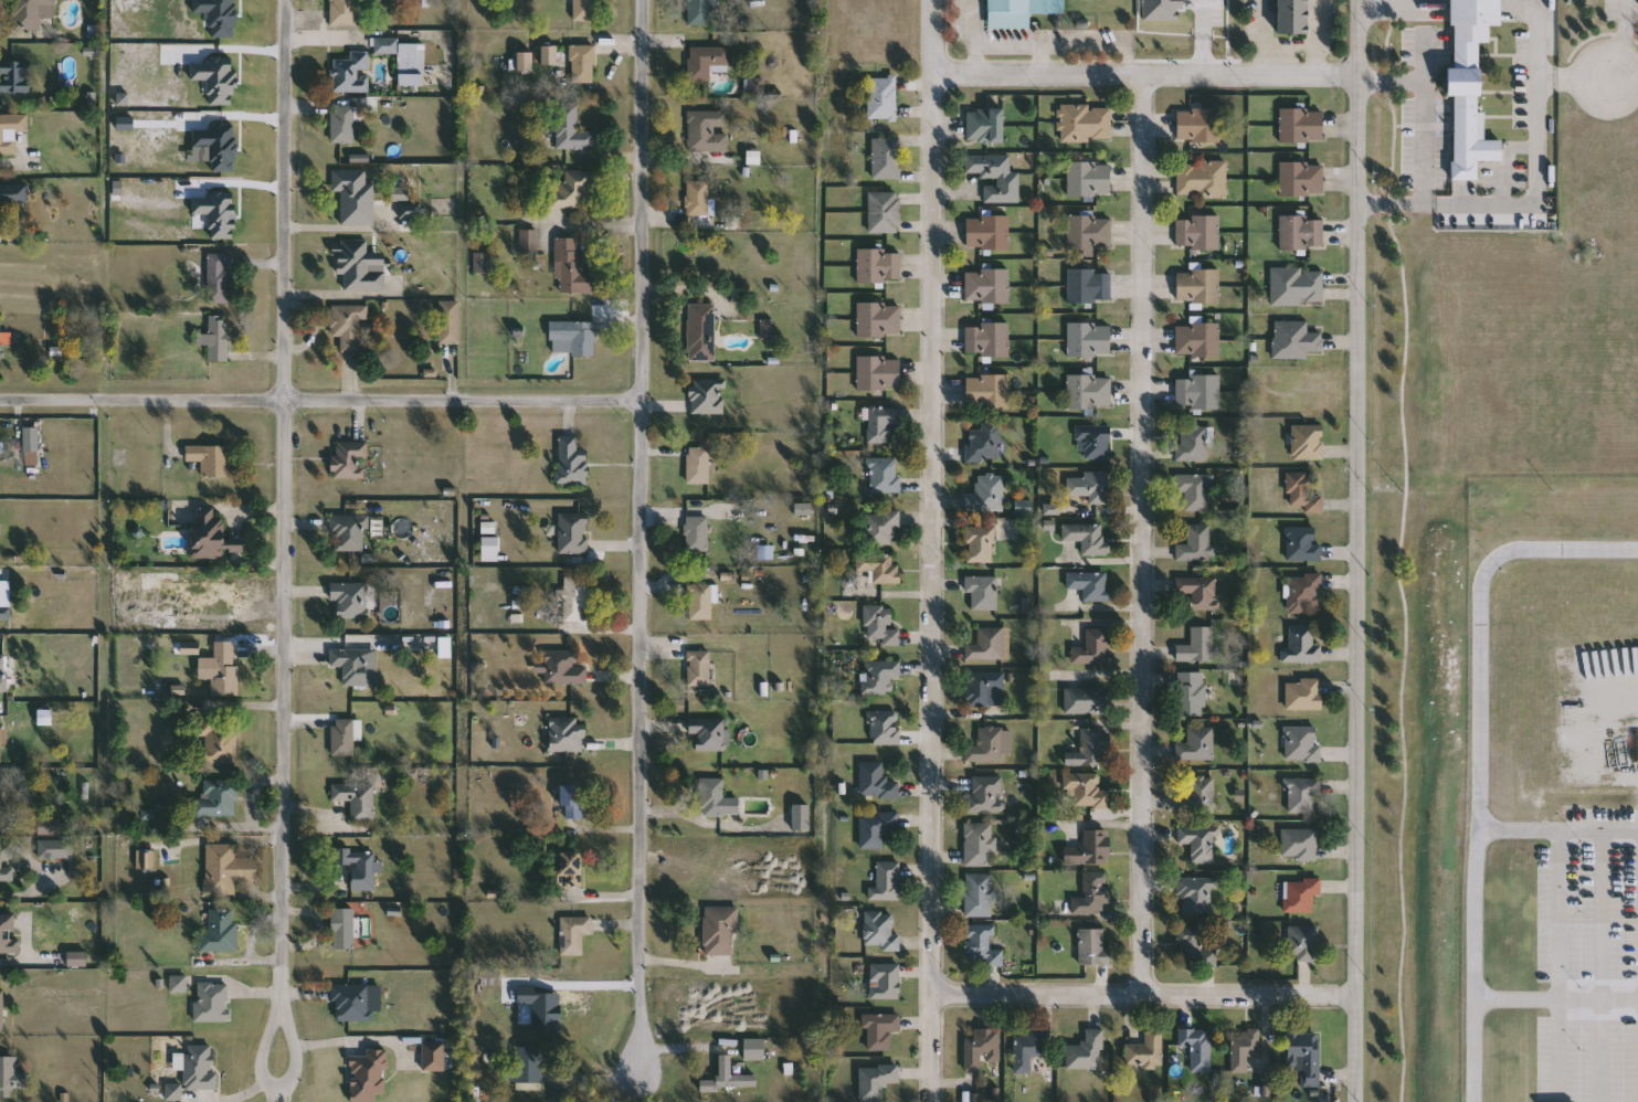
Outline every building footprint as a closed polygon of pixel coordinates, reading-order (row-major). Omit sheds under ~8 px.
[(14,30),(14,0),(56,0),(56,7),(41,7),(41,30),(14,30)] [(331,25),(331,0),(356,0),(356,25),(331,25)] [(575,17),(575,0),(595,0),(595,17),(575,17)] [(690,25),(690,0),(710,0),(710,25),(690,25)] [(989,29),(989,0),(1065,0),(1065,13),(1031,13),(1031,29),(989,29)] [(1141,20),(1141,0),(1181,0),(1181,9),(1176,9),(1176,19),(1141,20)] [(1277,34),(1277,0),(1308,0),(1308,34),(1277,34)] [(1451,67),(1451,0),(1499,0),(1499,24),(1489,24),(1489,42),(1479,42),(1479,112),(1483,112),(1483,140),(1501,140),(1501,160),(1477,160),(1477,179),(1454,179),(1454,95),(1446,95),(1446,67),(1451,67)] [(399,67),(399,54),(376,53),(376,42),(425,43),(425,68),(399,67)] [(571,83),(571,45),(594,45),(594,83),(571,83)] [(710,82),(689,82),(689,46),(731,47),(730,65),(710,65),(710,82)] [(350,60),(350,52),(370,52),(370,93),(334,93),(334,60),(350,60)] [(31,93),(0,93),(0,62),(31,62),(31,93)] [(868,119),(868,77),(898,77),(898,119),(868,119)] [(595,148),(557,148),(557,104),(579,104),(579,130),(595,130),(595,148)] [(353,106),(353,141),(331,141),(331,106),(353,106)] [(1113,141),(1061,141),(1061,106),(1113,106),(1113,141)] [(968,108),(1002,108),(1002,142),(968,142),(968,108)] [(1222,142),(1177,142),(1177,108),(1222,108),(1222,142)] [(1280,109),(1322,109),(1322,141),(1280,141),(1280,109)] [(728,112),(728,152),(689,152),(689,112),(728,112)] [(17,156),(0,155),(0,115),(29,115),(29,131),(17,131),(17,156)] [(901,139),(901,179),(874,179),(874,139),(901,139)] [(986,202),(986,188),(998,188),(998,176),(966,176),(966,156),(1011,156),(1011,173),(1021,173),(1019,202),(986,202)] [(1068,195),(1068,162),(1111,162),(1111,195),(1068,195)] [(1177,162),(1227,162),(1227,197),(1177,197),(1177,162)] [(1323,195),(1280,195),(1280,162),(1323,162),(1323,195)] [(373,224),(341,224),(341,191),(334,191),(334,170),(373,170),(373,224)] [(550,208),(550,180),(564,180),(564,171),(594,171),(594,193),(584,193),(584,208),(550,208)] [(710,181),(710,215),(687,215),(687,181),(710,181)] [(3,227),(0,227),(0,185),(28,184),(28,203),(3,203),(3,227)] [(869,233),(869,192),(901,192),(901,233),(869,233)] [(401,216),(401,204),(420,204),(420,216),(401,216)] [(1010,215),(1010,250),(966,250),(966,215),(1010,215)] [(1219,215),(1219,250),(1177,250),(1177,215),(1219,215)] [(1280,215),(1323,215),(1323,250),(1280,250),(1280,215)] [(1068,216),(1111,216),(1111,248),(1068,248),(1068,216)] [(522,231),(535,231),(535,253),(522,253),(522,231)] [(593,293),(556,293),(556,237),(582,237),(582,272),(593,272),(593,293)] [(384,289),(344,290),(344,274),(337,274),(337,240),(369,240),(369,271),(384,271),(384,289)] [(858,250),(901,250),(901,283),(858,283),(858,250)] [(474,273),(474,252),(492,252),(492,273),(474,273)] [(208,303),(208,254),(229,254),(229,303),(208,303)] [(1271,267),(1323,267),(1323,306),(1271,306),(1271,267)] [(1177,303),(1177,268),(1219,268),(1219,303),(1177,303)] [(1010,269),(1010,303),(965,303),(965,269),(1010,269)] [(1068,301),(1068,269),(1111,269),(1111,301),(1068,301)] [(901,336),(858,336),(858,303),(901,303),(901,336)] [(689,361),(689,304),(716,304),(716,361),(689,361)] [(331,338),(331,306),(364,306),(364,352),(341,352),(341,338),(331,338)] [(209,346),(198,345),(198,333),(209,333),(210,316),(229,316),(229,362),(209,362),(209,346)] [(1274,359),(1274,320),(1308,321),(1308,332),(1323,332),(1323,352),(1309,352),(1309,359),(1274,359)] [(595,354),(551,354),(551,321),(595,321),(595,354)] [(1010,324),(1010,357),(965,357),(965,324),(1010,324)] [(1110,324),(1110,357),(1068,357),(1068,324),(1110,324)] [(1219,357),(1177,357),(1177,324),(1219,324),(1219,357)] [(901,357),(901,390),(858,390),(858,357),(901,357)] [(966,412),(966,375),(1010,375),(1010,412),(966,412)] [(1111,409),(1068,409),(1068,377),(1111,377),(1111,409)] [(1219,377),(1220,409),(1177,409),(1177,377),(1219,377)] [(693,414),(693,380),(725,380),(725,414),(693,414)] [(901,407),(901,426),(890,426),(890,444),(868,444),(868,407),(901,407)] [(1000,460),(968,462),(966,431),(982,431),(982,423),(998,423),(1000,460)] [(1110,426),(1110,459),(1080,459),(1080,426),(1110,426)] [(1207,462),(1179,460),(1179,426),(1207,426),(1207,462)] [(1322,426),(1322,460),(1292,460),(1292,426),(1322,426)] [(38,452),(24,452),(24,428),(38,428),(38,452)] [(589,449),(589,484),(559,484),(559,437),(578,437),(578,449),(589,449)] [(367,443),(367,478),(334,478),(334,443),(367,443)] [(231,446),(231,479),(201,479),(201,463),(187,463),(187,446),(231,446)] [(710,448),(710,484),(688,484),(688,448),(710,448)] [(870,492),(870,458),(899,458),(899,492),(870,492)] [(1322,513),(1304,513),(1304,507),(1289,507),(1289,474),(1314,474),(1314,497),(1322,497),(1322,513)] [(1004,475),(1004,511),(965,511),(965,495),(977,495),(977,475),(1004,475)] [(1110,475),(1110,505),(1089,505),(1089,497),(1068,497),(1068,475),(1110,475)] [(1176,492),(1176,475),(1211,475),(1211,511),(1186,511),(1186,492),(1176,492)] [(243,552),(222,552),(222,555),(194,557),(193,507),(214,507),(214,519),(224,519),(224,539),(243,539),(243,552)] [(898,512),(898,545),(866,545),(866,512),(898,512)] [(559,552),(559,513),(589,513),(589,552),(559,552)] [(338,552),(338,536),(331,536),(331,516),(370,516),(370,531),(364,531),(364,552),(338,552)] [(708,516),(708,552),(686,552),(686,516),(708,516)] [(1103,523),(1103,541),(1110,541),(1110,555),(1082,555),(1082,541),(1063,541),(1063,523),(1103,523)] [(1188,544),(1188,524),(1211,524),(1211,544),(1218,544),(1218,559),(1177,560),(1177,545),(1188,544)] [(968,527),(995,527),(995,562),(968,562),(968,527)] [(1322,561),(1286,561),(1286,528),(1317,528),(1317,543),(1322,543),(1322,561)] [(874,584),(874,572),(856,572),(856,554),(892,554),(892,565),(899,565),(900,584),(874,584)] [(181,572),(181,590),(144,590),(144,572),(181,572)] [(1108,572),(1108,602),(1084,602),(1084,590),(1067,590),(1067,572),(1108,572)] [(1307,614),(1290,614),(1290,574),(1321,574),(1321,607),(1307,607),(1307,614)] [(998,576),(998,611),(973,611),(973,593),(965,593),(965,576),(998,576)] [(564,578),(588,578),(588,621),(564,621),(564,578)] [(1192,611),(1192,594),(1177,594),(1177,578),(1216,578),(1216,611),(1192,611)] [(11,621),(0,621),(0,581),(11,581),(11,621)] [(368,618),(337,618),(337,603),(331,603),(331,583),(368,583),(368,618)] [(712,583),(712,621),(690,621),(690,583),(712,583)] [(883,646),(883,639),(865,639),(865,606),(891,606),(891,629),(900,629),(900,646),(883,646)] [(1282,661),(1282,648),(1290,648),(1290,625),(1313,625),(1313,645),(1322,645),(1322,661),(1282,661)] [(1004,627),(1004,660),(966,660),(966,644),(979,644),(979,627),(1004,627)] [(1214,661),(1176,661),(1176,646),(1192,646),(1192,627),(1214,627),(1214,661)] [(1086,629),(1110,629),(1110,664),(1072,664),(1072,647),(1086,647),(1086,629)] [(237,696),(213,696),(213,642),(237,642),(237,696)] [(331,667),(331,650),(367,650),(367,687),(344,687),(344,667),(331,667)] [(688,687),(688,650),(710,650),(710,687),(688,687)] [(578,653),(578,667),(586,667),(586,685),(546,685),(546,653),(578,653)] [(894,679),(894,695),(863,695),(863,661),(901,661),(901,679),(894,679)] [(1005,688),(991,689),(992,704),(968,704),(966,672),(1005,671),(1005,688)] [(1177,671),(1205,671),(1205,716),(1177,716),(1177,671)] [(1286,679),(1322,679),(1322,710),(1286,710),(1286,679)] [(1065,713),(1065,688),(1110,688),(1110,713),(1065,713)] [(899,745),(870,745),(870,711),(899,711),(899,745)] [(199,748),(201,748),(201,718),(237,718),(237,764),(199,764),(199,748)] [(689,735),(689,719),(728,719),(728,751),(696,751),(696,735),(689,735)] [(332,756),(332,720),(355,720),(355,756),(332,756)] [(550,720),(585,720),(585,752),(550,752),(550,720)] [(1176,760),(1176,743),(1188,743),(1188,727),(1214,727),(1214,760),(1176,760)] [(1321,743),(1321,761),(1286,761),(1286,727),(1318,727),(1318,743),(1321,743)] [(965,745),(979,745),(979,729),(1002,728),(1003,762),(965,763),(965,745)] [(1065,765),(1065,752),(1081,752),(1081,729),(1109,729),(1109,765),(1065,765)] [(860,798),(860,762),(886,762),(886,782),(899,782),(899,798),(860,798)] [(1111,790),(1111,807),(1075,807),(1075,794),(1064,794),(1064,773),(1100,773),(1100,790),(1111,790)] [(1004,776),(1004,813),(968,813),(968,794),(973,794),(973,776),(1004,776)] [(1214,777),(1214,812),(1186,812),(1186,777),(1214,777)] [(1320,777),(1320,813),(1287,813),(1287,777),(1320,777)] [(725,798),(738,798),(738,815),(701,815),(701,778),(725,778),(725,798)] [(237,816),(194,816),(194,798),(204,798),(204,780),(237,780),(237,816)] [(332,784),(374,784),(374,823),(351,822),(351,801),(332,801),(332,784)] [(580,818),(568,818),(568,807),(559,807),(559,786),(580,786),(580,818)] [(794,828),(794,806),(804,806),(805,828),(794,828)] [(899,830),(886,830),(886,849),(860,849),(860,813),(899,813),(899,830)] [(39,835),(39,822),(62,822),(62,835),(39,835)] [(965,824),(995,824),(995,867),(965,867),(965,824)] [(1218,863),(1192,863),(1192,844),(1179,844),(1179,826),(1218,826),(1218,863)] [(1319,828),(1319,859),(1282,859),(1282,828),(1319,828)] [(1110,863),(1065,863),(1065,847),(1084,847),(1084,830),(1110,830),(1110,863)] [(72,839),(72,858),(40,858),(40,839),(72,839)] [(13,881),(0,881),(0,843),(13,843),(13,881)] [(207,896),(207,844),(236,844),(236,858),(256,858),(256,881),(236,881),(235,896),(207,896)] [(138,852),(154,850),(155,868),(139,869),(138,852)] [(376,891),(352,891),(352,866),(336,866),(336,850),(376,850),(376,891)] [(582,887),(558,887),(558,854),(582,854),(582,887)] [(901,900),(868,900),(868,887),(877,887),(877,861),(901,861),(901,900)] [(1085,898),(1085,872),(1111,872),(1111,914),(1074,913),(1074,898),(1085,898)] [(965,918),(965,875),(993,875),(993,918),(965,918)] [(1212,888),(1212,913),(1181,913),(1181,878),(1217,878),(1217,888),(1212,888)] [(1314,912),(1286,912),(1286,879),(1321,879),(1321,896),(1314,896),(1314,912)] [(737,908),(737,956),(704,955),(705,908),(737,908)] [(201,952),(201,933),(210,933),(210,910),(237,910),(237,952),(201,952)] [(355,950),(332,950),(332,910),(355,910),(355,950)] [(894,934),(901,934),(901,950),(865,950),(865,912),(894,912),(894,934)] [(20,954),(0,955),(0,915),(19,914),(20,954)] [(561,918),(592,918),(592,935),(583,935),(583,956),(561,956),(561,918)] [(965,925),(993,925),(993,950),(1004,950),(1004,965),(965,965),(965,925)] [(1218,965),(1180,965),(1180,925),(1204,925),(1203,949),(1218,949),(1218,965)] [(1290,926),(1319,928),(1319,963),(1289,962),(1290,926)] [(1080,965),(1080,930),(1106,930),(1106,949),(1111,949),(1111,965),(1080,965)] [(900,999),(870,999),(870,965),(900,965),(900,999)] [(195,1022),(195,984),(229,984),(229,1022),(195,1022)] [(371,986),(371,1022),(335,1022),(335,986),(371,986)] [(868,1051),(868,1028),(863,1028),(863,1015),(901,1015),(901,1032),(891,1032),(891,1051),(868,1051)] [(982,1072),(965,1072),(965,1039),(974,1039),(974,1029),(1001,1029),(1001,1061),(982,1061),(982,1072)] [(1127,1046),(1146,1046),(1146,1029),(1164,1029),(1164,1068),(1127,1068),(1127,1046)] [(1025,1037),(1025,1030),(1044,1030),(1044,1057),(1032,1057),(1032,1073),(1015,1073),(1015,1037),(1025,1037)] [(1068,1069),(1068,1046),(1086,1046),(1086,1030),(1103,1030),(1103,1069),(1068,1069)] [(1212,1073),(1193,1073),(1193,1047),(1180,1048),(1180,1030),(1212,1030),(1212,1073)] [(1260,1031),(1260,1058),(1249,1058),(1249,1073),(1232,1073),(1232,1036),(1243,1036),(1243,1031),(1260,1031)] [(1301,1088),(1301,1069),(1288,1069),(1288,1032),(1320,1032),(1320,1088),(1301,1088)] [(764,1039),(764,1060),(744,1060),(744,1039),(764,1039)] [(423,1071),(423,1043),(444,1043),(444,1071),(423,1071)] [(186,1090),(186,1046),(216,1046),(216,1090),(186,1090)] [(515,1084),(515,1048),(541,1048),(541,1084),(515,1084)] [(377,1094),(377,1101),(350,1101),(350,1061),(366,1061),(366,1050),(387,1050),(387,1094),(377,1094)] [(731,1056),(731,1075),(757,1075),(757,1089),(699,1090),(699,1079),(719,1078),(719,1056),(731,1056)] [(12,1100),(0,1100),(0,1057),(19,1057),(19,1073),(31,1073),(31,1089),(12,1089),(12,1100)] [(859,1067),(899,1067),(899,1084),(884,1084),(884,1101),(859,1101),(859,1067)]
